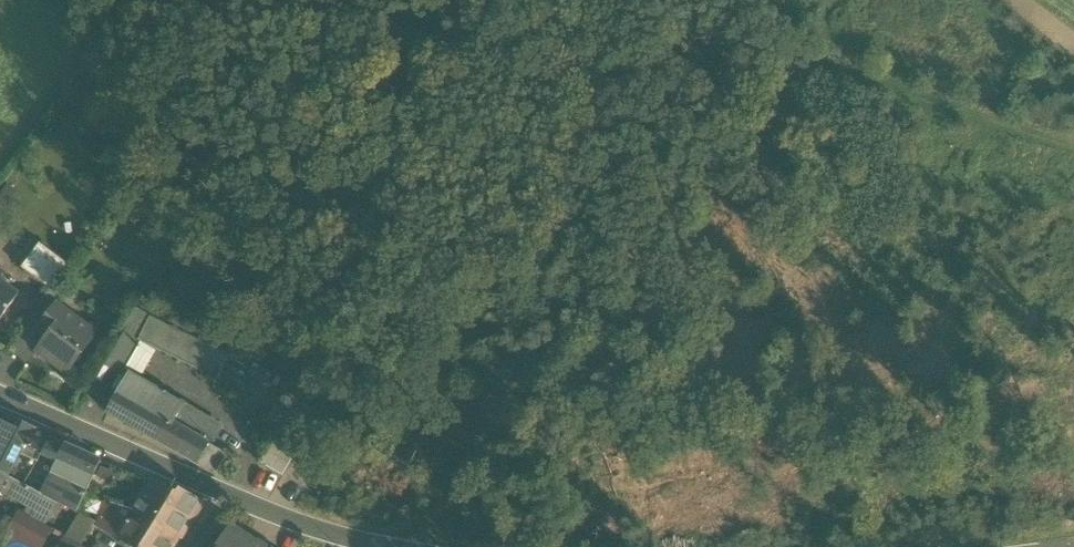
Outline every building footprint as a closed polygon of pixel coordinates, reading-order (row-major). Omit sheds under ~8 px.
[(6,188),(0,195),(0,216),(7,222),(20,204),(12,198),(15,195),(6,188)] [(21,271),(49,292),(50,290),(67,267),(40,247),(21,271)] [(1,326),(21,294),(1,282),(6,274),(0,270),(0,326),(1,326)] [(28,318),(39,326),(56,304),(61,298),(50,290),(49,292),(28,318)] [(50,334),(50,335),(66,312),(56,304),(39,326),(50,334)] [(136,309),(107,364),(124,374),(126,371),(141,342),(138,341),(151,317),(136,309)] [(41,354),(67,374),(84,351),(83,338),(89,329),(66,312),(50,335),(50,334),(45,341),(49,343),(41,354)] [(229,355),(151,317),(138,341),(141,342),(202,373),(200,376),(215,383),(229,355)] [(99,378),(170,419),(180,402),(126,371),(124,374),(107,364),(99,378)] [(276,377),(260,369),(249,388),(266,396),(276,377)] [(109,414),(157,441),(170,419),(99,378),(90,394),(114,407),(109,414)] [(305,393),(287,383),(265,423),(283,433),(305,393)] [(223,428),(180,402),(170,419),(185,428),(185,429),(209,443),(213,446),(223,428)] [(7,477),(21,447),(23,443),(30,429),(0,416),(0,474),(7,477)] [(157,441),(197,464),(209,443),(185,429),(185,428),(170,419),(157,441)] [(42,452),(45,453),(51,439),(30,429),(23,443),(42,452)] [(44,455),(58,462),(66,445),(51,439),(45,453),(44,455)] [(260,462),(271,469),(284,445),(272,439),(260,462)] [(197,464),(213,474),(225,452),(213,446),(209,443),(197,464)] [(56,476),(75,484),(80,473),(93,479),(101,461),(66,445),(58,462),(53,474),(56,476)] [(296,452),(284,445),(271,469),(283,475),(296,452)] [(88,490),(93,479),(80,473),(75,484),(88,490)] [(75,512),(78,513),(88,490),(75,484),(56,476),(46,498),(58,504),(75,512)] [(0,492),(30,508),(38,494),(29,489),(24,486),(8,478),(0,492)] [(184,539),(194,522),(174,507),(180,490),(154,479),(134,512),(178,538),(182,541),(184,539)] [(205,505),(180,490),(174,507),(194,522),(205,505)] [(46,526),(58,504),(46,498),(38,494),(30,508),(26,516),(46,526)] [(91,512),(101,511),(105,501),(89,495),(83,509),(91,512)] [(129,520),(105,501),(101,511),(98,519),(95,525),(118,537),(129,520)] [(178,538),(134,512),(129,520),(118,537),(134,546),(173,546),(178,538)] [(52,529),(46,526),(26,516),(20,513),(5,535),(31,546),(43,546),(52,529)] [(95,525),(98,519),(78,513),(72,527),(67,536),(62,546),(86,546),(95,525)] [(258,541),(256,543),(232,527),(218,546),(266,546),(258,541)]
